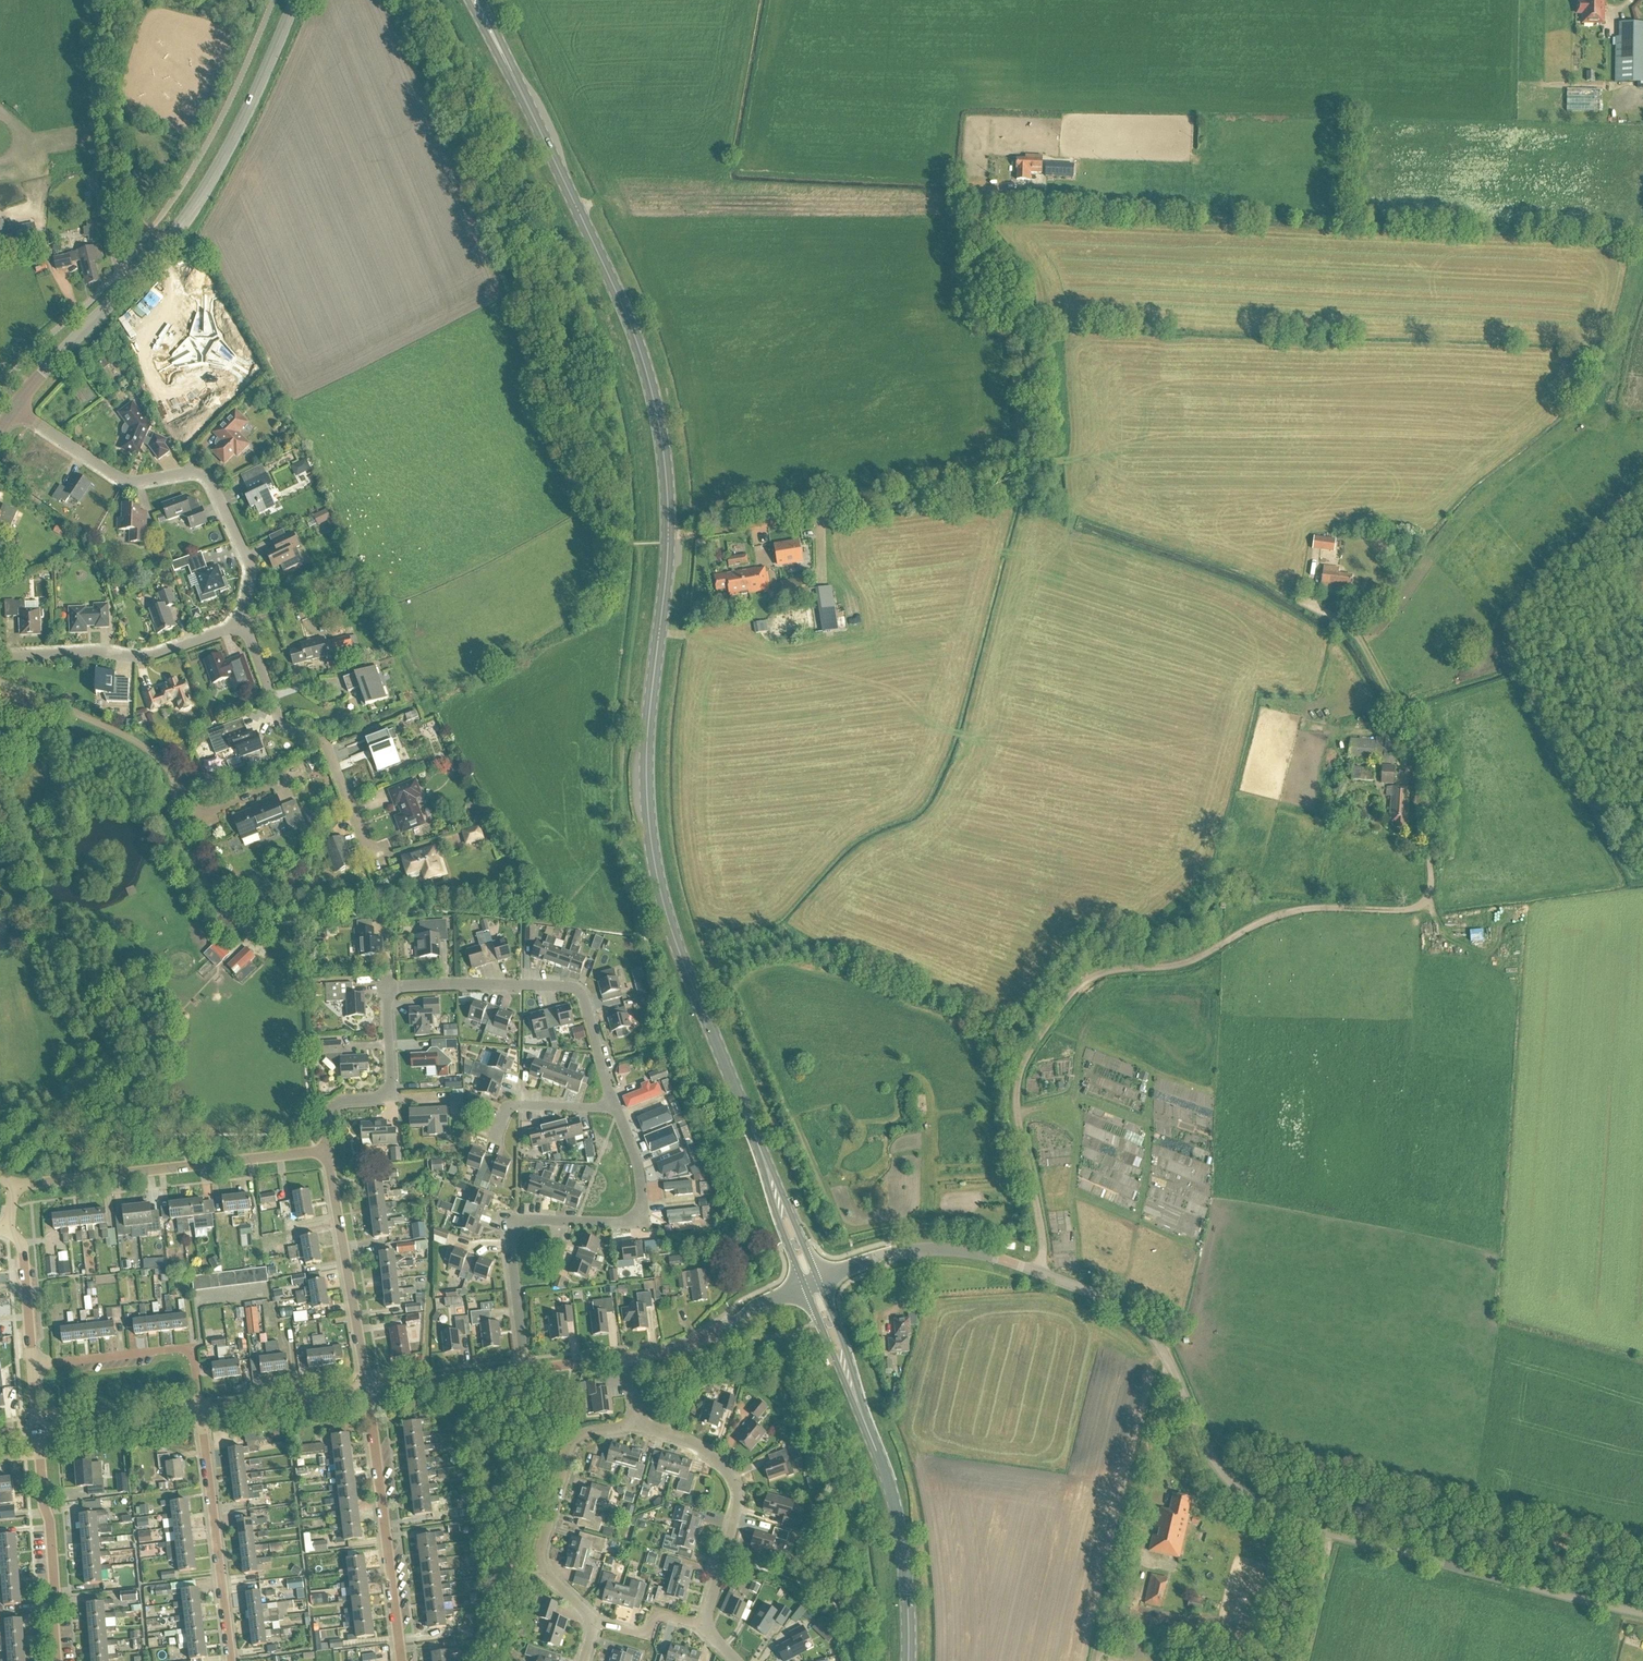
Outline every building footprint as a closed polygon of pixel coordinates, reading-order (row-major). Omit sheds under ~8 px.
[(1577,3),(1577,14),(1583,14),(1583,24),(1603,24),(1603,0),(1583,0),(1583,3),(1577,3)] [(189,12),(210,18),(213,7),(192,1),(189,12)] [(1642,84),(1642,25),(1619,24),(1618,38),(1615,38),(1615,83),(1642,84)] [(1586,73),(1586,82),(1595,82),(1595,73),(1586,73)] [(1604,110),(1604,88),(1569,87),(1569,110),(1604,110)] [(1025,156),(1025,159),(1016,159),(1016,181),(1030,181),(1030,173),(1041,174),(1041,157),(1025,156)] [(1046,163),(1045,178),(1073,179),(1074,165),(1046,163)] [(1045,198),(1044,209),(1066,211),(1070,211),(1071,202),(1067,202),(1067,200),(1045,198)] [(0,220),(0,237),(9,236),(6,219),(0,220)] [(103,240),(101,223),(93,224),(94,241),(103,240)] [(35,224),(17,228),(20,245),(38,241),(35,224)] [(57,271),(73,267),(72,264),(80,262),(85,283),(89,283),(89,285),(99,283),(94,264),(102,262),(99,247),(78,252),(70,254),(70,255),(54,258),(57,271)] [(163,360),(161,365),(161,367),(163,370),(166,372),(185,370),(203,366),(226,368),(245,370),(251,369),(254,367),(254,364),(253,360),(237,348),(219,338),(214,318),(207,300),(203,298),(201,297),(200,297),(197,298),(194,300),(189,316),(186,338),(176,347),(163,360)] [(103,371),(112,365),(107,359),(99,364),(103,371)] [(268,386),(258,389),(261,399),(271,396),(268,386)] [(141,403),(148,398),(141,389),(134,394),(141,403)] [(133,404),(120,414),(125,421),(127,420),(129,423),(125,426),(124,428),(123,429),(123,431),(123,434),(124,436),(125,437),(127,439),(122,449),(137,456),(143,443),(150,446),(149,447),(159,461),(170,453),(165,445),(167,441),(154,435),(152,441),(145,438),(150,427),(133,404)] [(190,420),(182,404),(170,410),(175,420),(176,420),(177,422),(179,421),(179,420),(180,419),(182,423),(190,420)] [(234,454),(236,456),(238,456),(249,445),(238,434),(248,424),(236,412),(214,434),(219,439),(217,441),(216,443),(216,446),(217,448),(213,452),(224,464),(234,454)] [(306,460),(291,468),(296,478),(312,470),(306,460)] [(245,474),(250,483),(245,485),(251,497),(247,499),(251,509),(256,507),(259,515),(275,507),(267,490),(272,488),(266,475),(262,466),(245,474)] [(77,475),(67,490),(60,486),(52,498),(59,503),(61,500),(66,503),(70,497),(78,503),(91,484),(77,475)] [(186,500),(185,497),(163,505),(168,521),(182,516),(188,519),(192,530),(208,524),(202,507),(200,508),(197,501),(191,498),(186,500)] [(0,513),(0,524),(10,529),(18,512),(4,505),(0,513)] [(131,543),(146,543),(147,513),(140,513),(140,506),(123,505),(123,520),(118,520),(118,531),(131,531),(131,543)] [(313,517),(318,526),(331,520),(327,510),(313,517)] [(57,527),(54,532),(62,537),(66,532),(57,527)] [(272,543),(273,550),(266,553),(273,568),(280,565),(284,572),(304,563),(297,548),(300,547),(293,533),(286,536),(283,531),(269,537),(272,543)] [(1312,550),(1334,552),(1336,540),(1314,537),(1312,550)] [(802,562),(798,542),(775,546),(778,566),(802,562)] [(208,570),(204,561),(202,553),(171,564),(175,572),(189,567),(192,577),(196,575),(200,585),(196,587),(201,603),(216,598),(214,592),(220,590),(221,593),(229,590),(225,578),(222,579),(217,567),(208,570)] [(728,559),(729,567),(748,564),(747,556),(728,559)] [(1351,577),(1337,575),(1338,569),(1323,567),(1320,586),(1350,590),(1351,577)] [(714,577),(716,592),(728,590),(729,598),(767,591),(764,568),(714,577)] [(838,631),(834,606),(831,587),(816,590),(818,606),(823,633),(838,631)] [(159,595),(163,606),(150,611),(155,625),(153,626),(156,635),(168,631),(168,630),(175,627),(169,608),(176,605),(171,591),(159,595)] [(38,602),(25,603),(25,602),(5,603),(6,618),(20,617),(21,636),(41,635),(40,619),(43,618),(43,611),(41,611),(41,609),(39,610),(38,602)] [(85,609),(70,610),(71,634),(87,633),(86,626),(96,626),(96,628),(109,627),(108,606),(95,606),(96,611),(86,611),(85,609)] [(191,611),(194,619),(202,616),(199,608),(191,611)] [(756,634),(768,632),(767,622),(754,624),(756,634)] [(356,636),(350,637),(352,647),(359,646),(356,636)] [(352,647),(350,637),(332,641),(335,652),(352,647)] [(307,647),(290,651),(294,666),(328,657),(323,638),(306,643),(307,647)] [(245,667),(236,670),(233,661),(224,664),(221,656),(206,661),(214,683),(235,675),(241,691),(252,687),(245,667)] [(343,679),(348,693),(357,690),(363,707),(386,699),(375,668),(343,679)] [(115,679),(115,674),(116,674),(97,673),(97,679),(96,680),(95,682),(95,684),(95,686),(97,688),(97,694),(103,694),(107,702),(107,703),(129,703),(129,680),(115,679)] [(153,691),(144,693),(151,711),(159,708),(158,706),(176,700),(180,710),(182,710),(184,711),(189,709),(190,706),(192,706),(191,702),(192,702),(190,699),(189,696),(190,695),(185,682),(178,684),(177,680),(170,683),(171,687),(162,690),(164,695),(155,698),(153,691)] [(220,722),(215,710),(205,714),(209,726),(220,722)] [(408,722),(418,718),(416,712),(405,715),(408,722)] [(257,733),(248,736),(242,720),(208,733),(216,755),(236,748),(240,758),(263,750),(257,733)] [(388,733),(388,732),(366,741),(370,751),(378,771),(390,766),(390,768),(401,765),(392,742),(397,740),(393,731),(388,733)] [(1376,738),(1375,741),(1350,739),(1349,760),(1374,762),(1403,765),(1404,737),(1386,736),(1385,739),(1376,738)] [(458,763),(451,765),(453,772),(460,770),(458,763)] [(232,778),(245,774),(242,764),(229,769),(232,778)] [(1394,785),(1394,767),(1381,766),(1380,785),(1394,785)] [(1352,767),(1351,780),(1373,782),(1374,769),(1352,767)] [(397,821),(401,831),(405,832),(412,829),(415,830),(418,828),(420,826),(424,825),(414,799),(421,797),(415,781),(389,791),(395,807),(399,805),(403,815),(399,817),(397,821)] [(1406,816),(1407,816),(1409,789),(1387,788),(1386,797),(1390,797),(1389,823),(1394,824),(1394,829),(1405,830),(1406,816)] [(233,818),(242,841),(259,834),(257,830),(284,819),(289,829),(304,823),(296,801),(281,807),(276,797),(251,807),(252,810),(233,818)] [(327,801),(306,810),(313,826),(321,822),(318,814),(330,809),(327,801)] [(339,825),(334,813),(326,816),(328,821),(323,823),(324,827),(321,828),(324,835),(333,831),(339,825)] [(462,832),(466,846),(484,840),(480,826),(462,832)] [(346,846),(343,837),(322,845),(325,852),(327,851),(336,873),(340,872),(341,872),(344,871),(345,869),(354,866),(346,846)] [(433,849),(402,859),(407,876),(422,871),(425,881),(442,875),(433,849)] [(357,922),(358,929),(355,930),(356,941),(359,941),(360,957),(382,955),(381,939),(375,939),(374,928),(373,928),(372,921),(357,922)] [(447,921),(420,922),(421,936),(414,936),(415,958),(439,957),(439,959),(440,959),(439,942),(448,942),(447,921)] [(486,921),(480,923),(483,933),(489,932),(486,921)] [(535,941),(535,926),(525,926),(525,941),(535,941)] [(547,928),(545,935),(548,936),(552,938),(555,929),(547,928)] [(559,938),(562,930),(555,928),(553,936),(559,938)] [(1473,941),(1487,940),(1486,928),(1473,929),(1473,941)] [(576,946),(582,932),(576,931),(571,945),(572,945),(576,946)] [(476,935),(480,947),(467,951),(472,970),(481,967),(482,968),(486,966),(485,966),(493,964),(487,945),(486,946),(483,933),(476,935)] [(597,934),(594,947),(602,949),(605,936),(597,934)] [(543,962),(552,938),(548,936),(545,944),(537,941),(531,958),(543,962)] [(557,939),(552,938),(543,962),(556,967),(561,950),(554,947),(557,939)] [(493,944),(487,945),(493,964),(498,962),(498,963),(502,962),(502,961),(511,958),(506,940),(493,944)] [(218,942),(211,949),(223,961),(230,955),(218,942)] [(569,953),(561,950),(556,967),(568,971),(576,946),(572,945),(569,953)] [(576,946),(568,971),(580,975),(586,959),(578,956),(581,948),(576,946)] [(254,956),(246,948),(227,966),(235,974),(254,956)] [(645,977),(634,980),(637,991),(648,988),(647,982),(645,977)] [(598,983),(603,1003),(623,998),(618,978),(598,983)] [(352,983),(339,984),(326,985),(327,1003),(347,1001),(348,1017),(365,1016),(364,994),(353,995),(352,983)] [(641,1000),(642,1007),(650,1005),(648,998),(641,1000)] [(429,1035),(429,1025),(433,1025),(432,1015),(439,1015),(438,1000),(424,1000),(424,1008),(410,1009),(411,1026),(416,1026),(416,1035),(429,1035)] [(487,1026),(493,1010),(487,1008),(488,1005),(484,1004),(475,1001),(468,1019),(481,1024),(487,1026)] [(569,1005),(556,1009),(550,1010),(555,1029),(561,1027),(574,1024),(569,1005)] [(616,1032),(617,1038),(619,1039),(627,1037),(628,1036),(627,1030),(631,1028),(627,1014),(626,1014),(625,1008),(606,1013),(608,1019),(611,1033),(616,1032)] [(504,1011),(500,1009),(499,1012),(493,1010),(487,1026),(484,1033),(506,1041),(508,1032),(506,1032),(512,1015),(504,1011)] [(550,1010),(539,1013),(530,1015),(535,1034),(548,1031),(553,1049),(559,1049),(554,1029),(555,1029),(550,1010)] [(458,1025),(448,1025),(449,1037),(458,1036),(458,1025)] [(586,1038),(583,1027),(572,1030),(575,1041),(586,1038)] [(447,1067),(451,1063),(441,1053),(444,1050),(446,1050),(446,1040),(431,1041),(432,1048),(434,1047),(434,1050),(431,1050),(428,1054),(412,1055),(413,1068),(437,1067),(438,1068),(438,1077),(448,1077),(447,1067)] [(359,1072),(368,1072),(367,1056),(342,1058),(341,1042),(323,1043),(324,1055),(327,1055),(327,1058),(337,1067),(341,1067),(342,1078),(359,1077),(359,1072)] [(465,1059),(464,1066),(502,1079),(504,1073),(506,1074),(508,1071),(510,1072),(513,1062),(506,1060),(508,1056),(498,1052),(496,1056),(492,1055),(488,1067),(475,1062),(474,1063),(465,1059)] [(543,1063),(536,1060),(536,1058),(528,1055),(523,1068),(531,1071),(529,1076),(542,1081),(550,1056),(546,1055),(543,1063)] [(550,1056),(542,1081),(554,1085),(560,1069),(552,1066),(555,1058),(550,1056)] [(560,1069),(554,1085),(566,1089),(575,1065),(570,1063),(567,1071),(560,1069)] [(622,1072),(631,1071),(630,1063),(621,1064),(622,1072)] [(579,1066),(575,1065),(566,1089),(578,1094),(584,1077),(576,1075),(579,1066)] [(499,1085),(502,1079),(464,1066),(464,1074),(483,1081),(478,1092),(497,1099),(500,1090),(501,1090),(502,1086),(499,1085)] [(652,1083),(667,1077),(664,1069),(649,1075),(652,1083)] [(1143,1080),(1136,1078),(1134,1084),(1141,1086),(1143,1080)] [(462,1088),(461,1079),(446,1080),(446,1089),(462,1088)] [(644,1087),(623,1096),(628,1108),(662,1094),(657,1082),(652,1084),(650,1080),(642,1083),(644,1087)] [(666,1094),(672,1091),(668,1080),(662,1082),(666,1094)] [(464,1112),(463,1096),(463,1095),(451,1096),(452,1113),(464,1112)] [(676,1116),(682,1114),(677,1102),(676,1103),(671,1105),(676,1116)] [(667,1105),(638,1116),(643,1131),(672,1119),(667,1105)] [(443,1135),(442,1126),(447,1126),(446,1109),(410,1111),(411,1128),(429,1126),(429,1136),(443,1135)] [(583,1136),(579,1119),(566,1122),(572,1147),(577,1146),(575,1138),(583,1136)] [(373,1146),(386,1145),(396,1145),(396,1129),(387,1130),(386,1121),(375,1122),(375,1123),(361,1123),(362,1140),(373,1139),(373,1146)] [(684,1121),(672,1126),(675,1131),(687,1126),(684,1121)] [(566,1122),(554,1125),(558,1142),(566,1140),(568,1148),(572,1147),(566,1122)] [(558,1142),(554,1125),(541,1128),(547,1154),(552,1152),(550,1144),(558,1142)] [(687,1126),(681,1129),(685,1140),(691,1138),(687,1126)] [(673,1127),(647,1137),(652,1152),(678,1142),(673,1127)] [(541,1128),(528,1131),(532,1148),(541,1146),(543,1155),(547,1154),(541,1128)] [(587,1138),(589,1153),(597,1152),(595,1137),(587,1138)] [(1130,1149),(1131,1145),(1131,1138),(1120,1137),(1120,1143),(1126,1143),(1126,1149),(1130,1149)] [(183,1141),(176,1141),(177,1154),(184,1153),(183,1141)] [(391,1149),(391,1163),(402,1162),(401,1148),(391,1149)] [(482,1151),(473,1148),(467,1167),(479,1171),(476,1180),(483,1182),(492,1157),(485,1155),(486,1152),(482,1151)] [(690,1169),(693,1176),(706,1173),(701,1161),(696,1149),(690,1152),(694,1163),(695,1166),(690,1169)] [(685,1151),(658,1161),(663,1175),(676,1169),(678,1175),(688,1171),(686,1166),(691,1164),(685,1151)] [(492,1157),(483,1182),(489,1185),(492,1176),(504,1180),(511,1162),(502,1159),(502,1158),(498,1157),(497,1159),(492,1157)] [(444,1172),(442,1160),(431,1161),(433,1173),(444,1172)] [(398,1178),(397,1168),(397,1164),(386,1166),(387,1179),(398,1178)] [(552,1165),(548,1173),(553,1174),(557,1166),(552,1165)] [(540,1197),(548,1173),(544,1171),(541,1179),(533,1176),(527,1193),(540,1197)] [(568,1179),(574,1181),(577,1173),(571,1171),(568,1179)] [(548,1173),(540,1197),(552,1202),(558,1185),(550,1182),(553,1174),(548,1173)] [(665,1181),(665,1190),(675,1189),(675,1197),(694,1195),(693,1179),(665,1181)] [(558,1185),(552,1202),(564,1206),(573,1181),(569,1180),(566,1188),(558,1185)] [(573,1181),(564,1206),(576,1210),(582,1194),(574,1191),(577,1183),(573,1181)] [(395,1198),(395,1192),(391,1193),(390,1189),(383,1190),(382,1182),(368,1184),(370,1199),(384,1197),(388,1196),(388,1199),(395,1198)] [(455,1189),(463,1191),(466,1185),(458,1182),(455,1189)] [(483,1182),(481,1188),(486,1191),(489,1185),(483,1182)] [(438,1199),(441,1189),(433,1186),(430,1196),(438,1199)] [(457,1200),(454,1207),(480,1216),(482,1210),(485,1210),(486,1207),(488,1208),(492,1199),(483,1196),(484,1193),(477,1190),(476,1193),(470,1191),(466,1204),(457,1200)] [(311,1205),(309,1191),(293,1194),(294,1200),(288,1201),(288,1202),(279,1204),(280,1210),(311,1205)] [(260,1196),(262,1205),(277,1202),(275,1193),(260,1196)] [(252,1211),(250,1195),(236,1197),(241,1239),(242,1248),(252,1247),(251,1235),(251,1226),(246,1226),(245,1219),(246,1219),(245,1212),(252,1211)] [(241,1239),(236,1197),(223,1198),(224,1214),(231,1214),(232,1220),(233,1228),(233,1233),(235,1233),(236,1240),(241,1239)] [(384,1197),(370,1199),(371,1212),(392,1209),(396,1208),(396,1203),(385,1204),(384,1197)] [(203,1200),(192,1202),(194,1217),(194,1218),(195,1231),(214,1228),(212,1215),(205,1216),(203,1200)] [(194,1217),(192,1202),(181,1203),(183,1225),(189,1225),(188,1219),(194,1218),(194,1217)] [(470,1233),(478,1236),(482,1227),(479,1226),(480,1223),(478,1222),(480,1216),(454,1207),(442,1202),(440,1209),(461,1217),(457,1229),(462,1230),(461,1234),(469,1237),(470,1233)] [(183,1225),(181,1203),(169,1204),(171,1220),(177,1219),(178,1226),(183,1225)] [(150,1205),(137,1207),(139,1227),(140,1238),(148,1237),(147,1234),(162,1232),(160,1218),(152,1219),(150,1205)] [(314,1218),(311,1205),(280,1210),(281,1216),(290,1215),(296,1214),(298,1221),(314,1218)] [(125,1222),(117,1223),(118,1237),(133,1235),(133,1239),(140,1238),(139,1227),(137,1207),(123,1208),(125,1222)] [(698,1207),(667,1209),(668,1225),(693,1223),(692,1214),(699,1213),(698,1207)] [(392,1209),(371,1212),(373,1225),(387,1223),(386,1216),(393,1215),(392,1209)] [(94,1226),(100,1225),(101,1231),(102,1231),(103,1240),(109,1239),(108,1230),(107,1224),(106,1210),(92,1212),(94,1226)] [(94,1226),(92,1212),(79,1213),(81,1228),(87,1227),(88,1232),(89,1232),(90,1241),(96,1241),(94,1226)] [(81,1228),(79,1213),(66,1214),(68,1229),(81,1228)] [(68,1229),(66,1214),(53,1216),(55,1231),(61,1230),(62,1235),(63,1235),(64,1244),(70,1244),(68,1229)] [(217,1219),(219,1236),(226,1235),(224,1219),(217,1219)] [(399,1225),(398,1219),(391,1220),(391,1222),(387,1223),(388,1229),(395,1229),(394,1225),(399,1225)] [(388,1229),(387,1223),(373,1225),(375,1239),(389,1237),(388,1229)] [(427,1239),(425,1223),(412,1225),(414,1241),(427,1239)] [(434,1228),(434,1236),(447,1241),(450,1233),(434,1228)] [(319,1249),(317,1235),(301,1238),(302,1245),(296,1246),(287,1248),(288,1254),(319,1249)] [(596,1255),(600,1242),(582,1236),(579,1245),(578,1244),(577,1248),(579,1249),(577,1255),(594,1260),(594,1258),(596,1255)] [(631,1241),(622,1242),(615,1243),(615,1249),(622,1249),(624,1262),(638,1260),(637,1260),(644,1259),(642,1242),(635,1243),(635,1240),(631,1241)] [(646,1254),(658,1252),(657,1241),(645,1243),(646,1254)] [(428,1244),(428,1242),(397,1245),(398,1254),(428,1250),(427,1244),(428,1244)] [(184,1249),(169,1251),(170,1266),(186,1264),(184,1249)] [(319,1249),(288,1254),(289,1261),(298,1259),(298,1260),(304,1259),(305,1266),(321,1263),(319,1249)] [(466,1280),(473,1260),(474,1258),(467,1255),(468,1253),(464,1251),(464,1252),(455,1249),(453,1254),(448,1252),(445,1261),(450,1263),(449,1267),(461,1272),(459,1278),(466,1280)] [(407,1268),(406,1262),(405,1262),(405,1259),(395,1260),(394,1252),(380,1254),(382,1268),(396,1267),(396,1266),(400,1266),(400,1269),(407,1268)] [(572,1265),(569,1273),(587,1280),(591,1268),(594,1269),(594,1268),(600,1269),(602,1264),(600,1263),(601,1263),(594,1260),(577,1255),(575,1261),(573,1260),(571,1264),(572,1265)] [(669,1257),(670,1266),(684,1265),(683,1256),(669,1257)] [(209,1261),(214,1271),(222,1267),(217,1257),(209,1261)] [(473,1260),(466,1280),(471,1282),(474,1276),(486,1281),(493,1262),(484,1259),(480,1257),(479,1260),(474,1258),(473,1260)] [(55,1258),(46,1258),(47,1276),(56,1275),(55,1258)] [(651,1258),(640,1260),(642,1270),(653,1268),(651,1258)] [(70,1261),(58,1262),(60,1275),(71,1274),(70,1261)] [(123,1262),(124,1270),(132,1269),(131,1261),(123,1262)] [(269,1275),(277,1275),(277,1267),(268,1268),(269,1275)] [(396,1267),(382,1268),(383,1281),(397,1280),(396,1267)] [(611,1283),(618,1282),(617,1270),(609,1271),(611,1283)] [(693,1303),(707,1301),(705,1289),(708,1289),(706,1271),(680,1275),(682,1290),(691,1289),(693,1303)] [(291,1277),(293,1286),(307,1284),(305,1275),(291,1277)] [(554,1288),(562,1291),(566,1280),(557,1277),(554,1288)] [(397,1280),(383,1281),(384,1294),(399,1293),(398,1285),(403,1285),(402,1279),(397,1280)] [(327,1294),(324,1280),(309,1283),(310,1290),(296,1293),(297,1299),(306,1297),(312,1296),(327,1294)] [(652,1282),(644,1283),(645,1291),(653,1290),(652,1282)] [(618,1287),(619,1294),(628,1293),(627,1286),(618,1287)] [(462,1290),(460,1297),(469,1296),(469,1293),(466,1290),(463,1288),(462,1290)] [(274,1298),(284,1297),(282,1289),(273,1291),(274,1298)] [(399,1293),(384,1294),(386,1309),(401,1307),(400,1300),(407,1299),(407,1295),(410,1295),(410,1289),(402,1290),(403,1292),(399,1293)] [(462,1290),(446,1292),(447,1299),(460,1297),(462,1290)] [(639,1307),(630,1308),(630,1309),(623,1310),(624,1322),(632,1321),(633,1331),(647,1329),(645,1309),(653,1308),(651,1293),(638,1295),(639,1307)] [(329,1307),(327,1294),(312,1296),(313,1303),(314,1310),(329,1307)] [(417,1294),(416,1294),(417,1304),(406,1306),(406,1313),(422,1311),(422,1310),(423,1310),(421,1294),(417,1294)] [(307,1304),(306,1297),(297,1299),(298,1305),(307,1304)] [(455,1318),(456,1322),(455,1322),(457,1331),(442,1333),(444,1354),(461,1352),(459,1337),(466,1336),(471,1335),(470,1325),(469,1325),(466,1297),(462,1297),(462,1299),(463,1299),(464,1308),(463,1308),(464,1317),(455,1318)] [(173,1311),(172,1311),(174,1331),(187,1329),(184,1300),(179,1301),(180,1316),(174,1317),(173,1311)] [(593,1336),(608,1334),(606,1315),(614,1314),(612,1300),(593,1302),(594,1313),(591,1313),(593,1336)] [(166,1318),(160,1318),(161,1332),(174,1331),(172,1311),(171,1302),(166,1302),(166,1303),(167,1312),(166,1312),(166,1318)] [(154,1319),(147,1320),(148,1334),(161,1332),(160,1318),(158,1303),(153,1304),(154,1319)] [(499,1323),(490,1324),(489,1311),(492,1311),(492,1304),(480,1305),(481,1312),(471,1313),(472,1326),(481,1325),(484,1349),(501,1347),(499,1333),(500,1332),(499,1323)] [(140,1315),(140,1321),(134,1321),(135,1335),(148,1334),(147,1320),(145,1305),(140,1305),(141,1315),(140,1315)] [(552,1341),(568,1339),(566,1323),(574,1323),(572,1307),(560,1309),(560,1317),(549,1318),(552,1341)] [(243,1308),(236,1309),(237,1319),(245,1318),(243,1308)] [(246,1309),(249,1336),(260,1335),(257,1308),(246,1309)] [(94,1311),(95,1325),(88,1326),(89,1341),(102,1339),(101,1325),(99,1310),(94,1311)] [(82,1327),(75,1328),(76,1342),(89,1341),(88,1326),(86,1312),(81,1312),(82,1327)] [(307,1312),(294,1314),(295,1324),(308,1322),(307,1312)] [(67,1323),(68,1329),(61,1329),(63,1344),(76,1342),(75,1328),(73,1313),(68,1314),(69,1323),(67,1323)] [(406,1319),(407,1328),(421,1326),(419,1314),(406,1316),(407,1319),(406,1319)] [(125,1316),(126,1329),(133,1329),(132,1315),(125,1316)] [(894,1320),(896,1340),(889,1340),(889,1354),(909,1352),(908,1335),(910,1335),(909,1320),(894,1320)] [(116,1338),(114,1323),(101,1325),(102,1339),(116,1338)] [(405,1327),(390,1330),(395,1358),(410,1356),(405,1327)] [(228,1379),(223,1338),(212,1339),(212,1346),(217,1346),(219,1364),(212,1365),(214,1380),(228,1379)] [(228,1379),(242,1377),(240,1361),(233,1362),(232,1356),(231,1356),(230,1347),(226,1348),(225,1338),(223,1338),(228,1379)] [(247,1352),(246,1341),(238,1342),(239,1353),(247,1352)] [(272,1351),(271,1342),(265,1343),(267,1358),(260,1359),(261,1375),(275,1373),(273,1357),(272,1351)] [(333,1350),(321,1351),(323,1367),(336,1365),(336,1361),(343,1360),(342,1346),(333,1347),(333,1350)] [(321,1351),(307,1353),(309,1369),(323,1367),(321,1351)] [(273,1357),(275,1373),(289,1371),(287,1356),(273,1357)] [(891,1369),(891,1359),(883,1360),(883,1370),(891,1369)] [(610,1398),(609,1389),(602,1389),(601,1381),(589,1382),(590,1396),(593,1396),(595,1414),(611,1413),(609,1398),(610,1398)] [(700,1423),(717,1428),(721,1415),(723,1415),(724,1410),(732,1412),(736,1399),(725,1396),(722,1407),(706,1403),(700,1423)] [(736,1440),(750,1452),(765,1433),(757,1426),(761,1422),(758,1419),(767,1408),(758,1401),(748,1413),(755,1418),(752,1422),(751,1421),(736,1440)] [(455,1429),(466,1427),(463,1406),(453,1407),(455,1429)] [(421,1423),(403,1425),(405,1438),(423,1436),(422,1433),(421,1426),(430,1425),(429,1419),(421,1421),(421,1423)] [(245,1431),(246,1444),(264,1442),(263,1429),(245,1431)] [(431,1432),(422,1433),(423,1436),(405,1438),(407,1451),(424,1449),(424,1446),(423,1439),(432,1437),(431,1432)] [(333,1447),(324,1448),(324,1444),(297,1447),(298,1455),(325,1452),(325,1454),(334,1452),(333,1450),(351,1448),(349,1435),(332,1437),(333,1447)] [(789,1449),(793,1461),(802,1458),(798,1446),(797,1446),(795,1441),(788,1444),(790,1449),(789,1449)] [(612,1469),(613,1465),(622,1467),(627,1448),(612,1444),(609,1456),(602,1455),(601,1459),(593,1456),(588,1474),(596,1476),(598,1469),(611,1473),(612,1469)] [(433,1445),(424,1446),(424,1449),(407,1451),(408,1464),(426,1462),(426,1459),(425,1452),(433,1450),(433,1445)] [(258,1447),(243,1449),(243,1448),(229,1450),(231,1463),(245,1461),(244,1455),(249,1455),(249,1453),(258,1452),(258,1447)] [(333,1450),(334,1452),(335,1460),(326,1461),(326,1467),(335,1465),(335,1463),(353,1461),(351,1448),(333,1450)] [(642,1453),(627,1448),(622,1467),(631,1470),(630,1474),(629,1474),(628,1478),(641,1482),(645,1467),(639,1465),(642,1453)] [(775,1461),(764,1465),(769,1481),(787,1475),(788,1477),(794,1475),(786,1450),(773,1455),(775,1461)] [(653,1464),(648,1479),(648,1484),(658,1487),(661,1483),(660,1483),(660,1482),(661,1483),(662,1479),(663,1474),(672,1477),(677,1458),(662,1453),(659,1466),(653,1464)] [(183,1480),(181,1462),(171,1464),(170,1455),(158,1456),(160,1470),(167,1470),(169,1482),(173,1481),(173,1482),(174,1481),(183,1480)] [(434,1458),(426,1459),(426,1462),(408,1464),(410,1477),(428,1475),(427,1472),(426,1464),(435,1463),(434,1458)] [(677,1458),(672,1477),(681,1479),(680,1484),(679,1484),(677,1491),(690,1495),(695,1476),(689,1474),(692,1462),(677,1458)] [(246,1475),(245,1462),(245,1461),(231,1463),(232,1476),(246,1475)] [(335,1463),(335,1465),(336,1473),(327,1474),(328,1479),(337,1478),(337,1476),(354,1474),(353,1461),(335,1463)] [(105,1494),(103,1479),(101,1464),(91,1465),(91,1463),(76,1464),(78,1488),(89,1487),(90,1496),(105,1494)] [(436,1471),(427,1472),(428,1475),(410,1477),(412,1490),(429,1488),(429,1485),(428,1477),(437,1476),(436,1471)] [(438,1472),(439,1481),(448,1479),(447,1471),(438,1472)] [(337,1476),(337,1478),(338,1486),(329,1487),(330,1492),(338,1491),(338,1489),(356,1487),(354,1474),(337,1476)] [(127,1475),(117,1475),(118,1494),(128,1493),(127,1475)] [(234,1490),(248,1488),(246,1475),(232,1476),(234,1490)] [(0,1505),(14,1503),(12,1492),(11,1478),(0,1479),(0,1504),(0,1505)] [(429,1488),(412,1490),(413,1503),(431,1501),(431,1498),(430,1490),(438,1489),(438,1484),(429,1485),(429,1488)] [(594,1491),(582,1488),(578,1503),(596,1508),(599,1499),(604,1500),(604,1501),(607,1502),(611,1489),(596,1485),(594,1491)] [(262,1486),(248,1488),(234,1490),(235,1503),(250,1501),(249,1494),(254,1494),(254,1492),(263,1491),(262,1486)] [(338,1489),(338,1491),(339,1499),(331,1500),(331,1505),(340,1504),(340,1502),(357,1500),(356,1487),(338,1489)] [(622,1496),(625,1489),(618,1487),(616,1492),(619,1495),(622,1496)] [(650,1491),(643,1489),(641,1496),(648,1498),(650,1491)] [(625,1493),(623,1501),(633,1504),(635,1496),(625,1493)] [(768,1495),(763,1511),(776,1514),(776,1515),(784,1518),(782,1525),(797,1529),(801,1517),(790,1514),(794,1502),(768,1495)] [(1187,1523),(1189,1516),(1187,1516),(1191,1499),(1173,1495),(1169,1511),(1159,1508),(1149,1552),(1179,1559),(1187,1523)] [(440,1502),(441,1506),(451,1504),(451,1502),(463,1501),(462,1496),(451,1497),(440,1499),(439,1497),(431,1498),(431,1501),(413,1503),(415,1516),(433,1514),(431,1503),(440,1502)] [(692,1497),(690,1506),(699,1509),(702,1500),(692,1497)] [(340,1502),(340,1504),(341,1512),(332,1513),(333,1518),(342,1517),(341,1515),(359,1513),(357,1500),(340,1502)] [(188,1501),(172,1503),(172,1501),(161,1502),(162,1507),(171,1506),(173,1515),(173,1517),(190,1515),(188,1501)] [(810,1508),(818,1510),(820,1504),(812,1501),(810,1508)] [(596,1508),(578,1503),(574,1518),(578,1519),(577,1525),(584,1528),(599,1532),(603,1519),(599,1518),(599,1519),(594,1517),(596,1508)] [(0,1507),(0,1509),(2,1521),(16,1519),(14,1505),(0,1507)] [(148,1506),(140,1507),(140,1516),(149,1515),(148,1506)] [(632,1517),(634,1508),(627,1506),(625,1515),(632,1517)] [(1150,1508),(1142,1506),(1139,1521),(1146,1523),(1150,1508)] [(698,1536),(702,1522),(690,1518),(691,1512),(677,1508),(673,1521),(677,1522),(682,1523),(680,1531),(698,1536)] [(108,1525),(107,1516),(107,1511),(96,1512),(97,1514),(80,1516),(81,1529),(98,1528),(98,1525),(108,1525)] [(341,1515),(342,1517),(343,1525),(334,1526),(334,1531),(343,1530),(343,1528),(361,1526),(359,1513),(341,1515)] [(173,1517),(173,1515),(163,1516),(164,1529),(174,1528),(175,1531),(191,1529),(190,1515),(173,1517)] [(1200,1519),(1189,1516),(1187,1523),(1191,1525),(1191,1524),(1198,1525),(1200,1519)] [(148,1518),(137,1520),(138,1529),(149,1528),(148,1518)] [(253,1533),(253,1527),(258,1527),(258,1525),(267,1524),(266,1519),(263,1519),(238,1522),(239,1535),(253,1533)] [(637,1528),(644,1530),(646,1523),(639,1521),(637,1528)] [(98,1528),(81,1529),(82,1543),(99,1542),(99,1539),(98,1531),(108,1530),(108,1525),(98,1525),(98,1528)] [(459,1525),(448,1527),(449,1534),(460,1532),(459,1525)] [(343,1528),(343,1530),(344,1538),(335,1539),(336,1544),(345,1543),(345,1541),(362,1539),(361,1526),(343,1528)] [(193,1542),(191,1529),(175,1531),(174,1528),(164,1529),(165,1535),(175,1533),(176,1542),(176,1544),(193,1542)] [(755,1532),(751,1547),(773,1552),(776,1539),(787,1541),(789,1532),(774,1528),(772,1537),(755,1532)] [(605,1529),(603,1535),(611,1538),(613,1531),(605,1529)] [(693,1552),(698,1536),(680,1531),(679,1532),(674,1530),(671,1538),(665,1537),(662,1550),(679,1555),(681,1548),(693,1552)] [(437,1549),(437,1547),(436,1539),(444,1538),(444,1532),(435,1534),(435,1536),(418,1538),(419,1551),(437,1549)] [(151,1533),(138,1534),(139,1544),(152,1542),(151,1533)] [(255,1547),(253,1533),(239,1535),(241,1548),(255,1547)] [(573,1538),(569,1553),(587,1558),(590,1550),(595,1551),(594,1552),(602,1554),(606,1540),(580,1533),(578,1540),(573,1538)] [(16,1536),(0,1537),(0,1548),(0,1551),(17,1549),(16,1536)] [(109,1538),(99,1539),(99,1542),(82,1543),(83,1557),(100,1555),(100,1553),(99,1544),(109,1544),(109,1538)] [(315,1552),(328,1550),(327,1541),(314,1543),(308,1544),(309,1553),(315,1552)] [(193,1542),(176,1544),(176,1542),(166,1543),(166,1548),(177,1547),(178,1555),(178,1558),(195,1556),(193,1542)] [(283,1543),(270,1545),(271,1553),(284,1551),(283,1543)] [(255,1547),(241,1548),(243,1561),(256,1560),(255,1552),(270,1550),(270,1545),(255,1547)] [(445,1545),(437,1547),(437,1549),(419,1551),(421,1564),(439,1562),(438,1559),(437,1552),(446,1551),(445,1545)] [(0,1548),(0,1553),(1,1562),(1,1565),(18,1563),(17,1549),(0,1551),(0,1548)] [(101,1567),(101,1558),(110,1557),(110,1552),(100,1553),(100,1555),(83,1557),(85,1570),(101,1569),(101,1567)] [(776,1552),(773,1562),(784,1565),(787,1555),(776,1552)] [(315,1554),(315,1562),(333,1562),(333,1553),(315,1554)] [(569,1553),(564,1568),(577,1572),(575,1578),(590,1582),(593,1569),(590,1568),(590,1569),(585,1568),(587,1558),(569,1553)] [(646,1563),(655,1566),(658,1556),(649,1554),(646,1563)] [(178,1558),(178,1555),(168,1557),(168,1562),(178,1561),(180,1572),(196,1570),(195,1556),(178,1558)] [(469,1557),(470,1568),(480,1567),(478,1556),(469,1557)] [(267,1559),(256,1560),(243,1561),(244,1575),(264,1572),(263,1564),(272,1563),(271,1558),(267,1559)] [(366,1571),(364,1558),(347,1560),(348,1571),(339,1572),(340,1577),(349,1576),(348,1573),(366,1571)] [(447,1558),(438,1559),(439,1562),(421,1564),(423,1577),(440,1575),(440,1572),(449,1571),(448,1564),(455,1563),(454,1558),(447,1559),(447,1558)] [(605,1564),(612,1566),(614,1560),(607,1558),(605,1564)] [(688,1586),(692,1572),(680,1568),(682,1562),(667,1558),(663,1571),(667,1572),(672,1573),(670,1581),(688,1586)] [(1,1562),(0,1562),(0,1567),(2,1567),(2,1576),(2,1578),(19,1577),(18,1563),(1,1565),(1,1562)] [(303,1570),(295,1565),(291,1572),(299,1577),(303,1570)] [(111,1566),(101,1567),(101,1569),(85,1570),(86,1585),(103,1583),(102,1571),(112,1571),(111,1566)] [(348,1573),(349,1576),(350,1583),(341,1584),(342,1590),(350,1589),(350,1586),(368,1584),(366,1571),(348,1573)] [(449,1571),(440,1572),(440,1575),(423,1577),(424,1590),(442,1588),(441,1585),(441,1578),(449,1577),(449,1571)] [(162,1573),(162,1580),(176,1579),(175,1572),(162,1573)] [(617,1606),(623,1587),(614,1585),(615,1580),(616,1580),(617,1577),(604,1573),(600,1588),(606,1589),(603,1602),(617,1606)] [(1167,1578),(1151,1574),(1144,1604),(1160,1608),(1167,1578)] [(2,1576),(0,1576),(0,1581),(3,1581),(3,1589),(4,1592),(20,1591),(19,1577),(2,1578),(2,1576)] [(303,1579),(287,1581),(288,1591),(304,1589),(303,1579)] [(623,1587),(617,1606),(632,1610),(633,1608),(639,1610),(646,1585),(633,1581),(631,1583),(629,1589),(623,1587)] [(688,1586),(670,1581),(667,1591),(662,1590),(663,1589),(659,1588),(655,1601),(669,1605),(676,1607),(678,1600),(684,1602),(688,1586)] [(749,1591),(757,1595),(761,1586),(753,1582),(749,1591)] [(172,1590),(171,1584),(155,1586),(157,1597),(172,1595),(172,1590)] [(369,1597),(368,1584),(350,1586),(350,1589),(351,1596),(342,1597),(343,1603),(352,1602),(352,1599),(369,1597)] [(442,1588),(424,1590),(426,1603),(443,1601),(443,1598),(442,1591),(451,1590),(450,1584),(441,1585),(442,1588)] [(725,1615),(740,1621),(747,1605),(733,1599),(737,1590),(731,1587),(721,1611),(726,1613),(725,1615)] [(3,1589),(0,1590),(0,1595),(4,1595),(5,1606),(22,1605),(20,1591),(4,1592),(3,1589)] [(201,1603),(199,1589),(183,1591),(182,1589),(172,1590),(172,1595),(182,1594),(183,1603),(184,1605),(201,1603)] [(137,1592),(120,1593),(121,1602),(138,1601),(137,1592)] [(261,1592),(247,1594),(248,1607),(262,1605),(261,1592)] [(481,1593),(474,1594),(475,1602),(482,1601),(481,1593)] [(527,1600),(534,1602),(536,1595),(529,1593),(529,1594),(526,1593),(525,1597),(527,1598),(527,1600)] [(315,1605),(324,1604),(323,1595),(314,1596),(315,1605)] [(1204,1600),(1190,1596),(1187,1607),(1201,1610),(1204,1600)] [(352,1599),(352,1602),(353,1609),(344,1610),(345,1616),(354,1614),(353,1612),(371,1610),(369,1597),(352,1599)] [(452,1597),(443,1598),(443,1601),(426,1603),(427,1616),(445,1614),(445,1611),(444,1604),(452,1603),(452,1598),(452,1597)] [(104,1603),(87,1604),(88,1618),(105,1617),(105,1614),(105,1606),(114,1605),(114,1600),(104,1601),(104,1603)] [(559,1648),(568,1621),(555,1617),(559,1605),(545,1600),(539,1618),(550,1621),(543,1643),(559,1648)] [(184,1605),(183,1603),(173,1604),(174,1609),(184,1608),(185,1616),(185,1619),(202,1617),(201,1603),(184,1605)] [(262,1605),(248,1607),(250,1620),(279,1617),(277,1604),(267,1605),(262,1605)] [(750,1627),(765,1636),(774,1622),(781,1626),(790,1613),(779,1605),(775,1612),(764,1605),(750,1627)] [(812,1619),(815,1613),(802,1605),(794,1617),(800,1621),(804,1614),(812,1619)] [(353,1612),(354,1614),(355,1622),(346,1623),(346,1629),(355,1627),(355,1625),(373,1623),(371,1610),(353,1612)] [(445,1614),(427,1616),(429,1629),(447,1627),(445,1617),(454,1616),(453,1610),(445,1611),(445,1614)] [(105,1617),(88,1618),(90,1632),(107,1630),(106,1628),(116,1627),(115,1618),(117,1618),(116,1614),(115,1614),(115,1613),(105,1614),(105,1617)] [(185,1619),(185,1616),(175,1617),(176,1623),(186,1621),(187,1630),(187,1632),(204,1630),(202,1617),(185,1619)] [(279,1617),(250,1620),(251,1633),(265,1632),(264,1624),(279,1622),(279,1617)] [(22,1620),(6,1621),(6,1619),(0,1619),(0,1625),(6,1624),(6,1633),(7,1635),(24,1634),(22,1620)] [(821,1634),(825,1629),(818,1622),(813,1628),(821,1634)] [(355,1625),(355,1627),(356,1635),(347,1636),(348,1642),(357,1640),(357,1639),(374,1636),(373,1623),(355,1625)] [(783,1660),(787,1660),(807,1651),(802,1641),(809,1638),(803,1626),(789,1633),(793,1640),(776,1648),(783,1660)] [(108,1644),(107,1642),(107,1633),(117,1632),(116,1627),(106,1628),(107,1630),(90,1632),(91,1645),(108,1644)] [(473,1635),(472,1628),(472,1627),(458,1629),(459,1637),(473,1635)] [(187,1632),(187,1630),(177,1631),(178,1636),(187,1635),(188,1643),(189,1646),(206,1644),(204,1630),(187,1632)] [(265,1632),(251,1633),(253,1647),(267,1645),(266,1638),(272,1637),(272,1636),(281,1635),(280,1630),(265,1632)] [(6,1633),(0,1633),(0,1638),(7,1638),(8,1646),(8,1649),(25,1648),(24,1634),(7,1635),(6,1633)] [(343,1648),(343,1640),(330,1641),(331,1649),(343,1648)] [(444,1642),(445,1649),(455,1648),(454,1640),(444,1642)] [(117,1641),(107,1642),(108,1644),(91,1645),(92,1659),(109,1658),(109,1655),(116,1655),(115,1646),(118,1646),(118,1645),(117,1642),(117,1641)] [(191,1660),(192,1660),(203,1660),(202,1659),(207,1658),(206,1644),(189,1646),(188,1643),(179,1645),(179,1650),(189,1649),(191,1660)] [(671,1645),(668,1658),(661,1656),(660,1660),(683,1660),(686,1649),(671,1645)] [(8,1646),(0,1647),(0,1652),(8,1652),(9,1660),(26,1660),(25,1648),(8,1649),(8,1646)] [(562,1657),(528,1646),(525,1656),(536,1659),(537,1660),(560,1660),(562,1657)] [(432,1654),(433,1660),(451,1660),(450,1655),(459,1654),(458,1649),(449,1650),(449,1652),(432,1654)] [(614,1652),(611,1660),(640,1660),(642,1654),(628,1649),(626,1655),(614,1652)] [(683,1660),(699,1660),(701,1654),(686,1649),(683,1660)]
